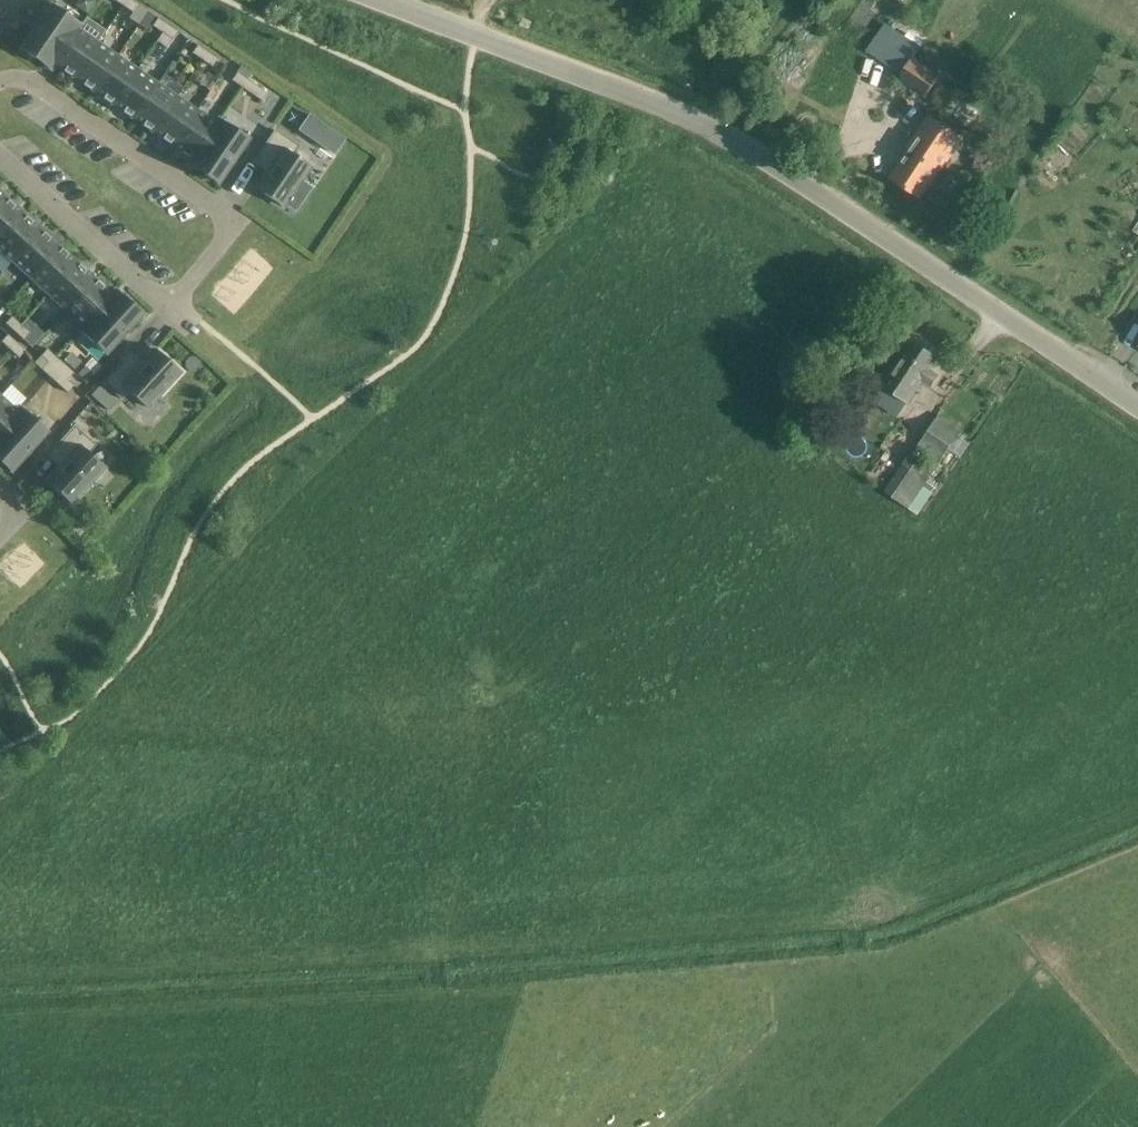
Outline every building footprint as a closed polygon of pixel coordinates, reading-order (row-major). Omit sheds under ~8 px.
[(75,4),(86,12),(93,0),(92,0),(77,0),(75,4)] [(133,13),(139,5),(131,0),(128,0),(124,7),(133,13)] [(52,70),(55,65),(79,30),(82,26),(52,6),(23,50),(52,70)] [(169,26),(158,19),(153,27),(163,34),(169,26)] [(866,52),(902,75),(898,79),(926,98),(941,76),(914,57),(921,47),(885,23),(866,52)] [(163,34),(173,41),(178,33),(169,26),(163,34)] [(79,30),(55,65),(74,79),(98,44),(79,30)] [(118,57),(98,44),(74,79),(94,92),(118,57)] [(208,53),(198,46),(192,54),(203,61),(208,53)] [(203,61),(212,68),(218,60),(208,53),(203,61)] [(138,71),(118,57),(94,92),(114,106),(138,71)] [(158,85),(138,71),(114,106),(134,119),(158,85)] [(248,81),(238,73),(232,81),(243,89),(248,81)] [(243,89),(252,96),(258,87),(248,81),(243,89)] [(178,98),(158,85),(134,119),(154,133),(178,98)] [(252,96),(261,102),(267,94),(258,87),(252,96)] [(198,112),(178,98),(154,133),(174,147),(198,112)] [(220,121),(219,120),(216,125),(198,112),(174,147),(192,160),(189,164),(190,165),(220,121)] [(309,112),(299,126),(333,150),(344,136),(309,112)] [(908,148),(910,150),(890,180),(920,199),(940,169),(942,171),(963,138),(930,115),(908,148)] [(190,165),(218,184),(248,140),(220,121),(190,165)] [(304,179),(311,169),(292,156),(298,147),(276,132),(259,157),(272,166),(256,189),(284,208),(287,203),(296,209),(312,185),(304,179)] [(7,199),(0,206),(0,242),(25,215),(7,199)] [(25,215),(0,242),(0,250),(14,262),(42,231),(25,215)] [(60,247),(42,231),(14,262),(31,279),(60,247)] [(78,263),(60,247),(31,279),(49,295),(78,263)] [(96,280),(78,263),(49,295),(67,311),(96,280)] [(117,292),(116,291),(112,295),(96,280),(67,311),(84,327),(80,330),(81,331),(117,292)] [(81,331),(106,354),(142,315),(117,292),(81,331)] [(21,326),(12,318),(6,325),(15,333),(21,326)] [(15,333),(23,341),(30,334),(21,326),(15,333)] [(17,343),(7,335),(0,343),(10,351),(17,343)] [(938,376),(930,370),(938,359),(912,341),(882,386),(908,403),(922,382),(930,387),(938,376)] [(10,351),(18,359),(25,351),(17,343),(10,351)] [(57,358),(48,350),(41,357),(50,365),(57,358)] [(70,351),(63,359),(73,368),(80,361),(70,351)] [(131,353),(104,383),(124,401),(131,393),(147,409),(180,373),(155,351),(143,364),(131,353)] [(36,361),(34,363),(41,370),(50,377),(56,370),(50,365),(41,357),(36,361)] [(86,365),(78,373),(86,380),(100,364),(93,357),(86,365)] [(59,373),(65,366),(57,358),(50,365),(56,370),(57,371),(59,373)] [(65,379),(68,382),(74,374),(65,366),(59,373),(65,379)] [(65,379),(59,373),(57,371),(50,378),(59,386),(65,379)] [(59,386),(68,394),(74,387),(68,382),(65,379),(59,386)] [(116,401),(99,385),(89,395),(107,411),(116,401)] [(21,409),(17,413),(0,397),(0,433),(21,410),(21,409)] [(11,471),(47,432),(21,410),(0,433),(0,462),(11,471)] [(934,471),(951,447),(963,430),(940,415),(916,449),(911,455),(910,454),(884,492),(909,509),(935,472),(934,471)] [(54,450),(66,461),(47,481),(72,504),(104,469),(88,454),(95,446),(74,428),(54,450)]
